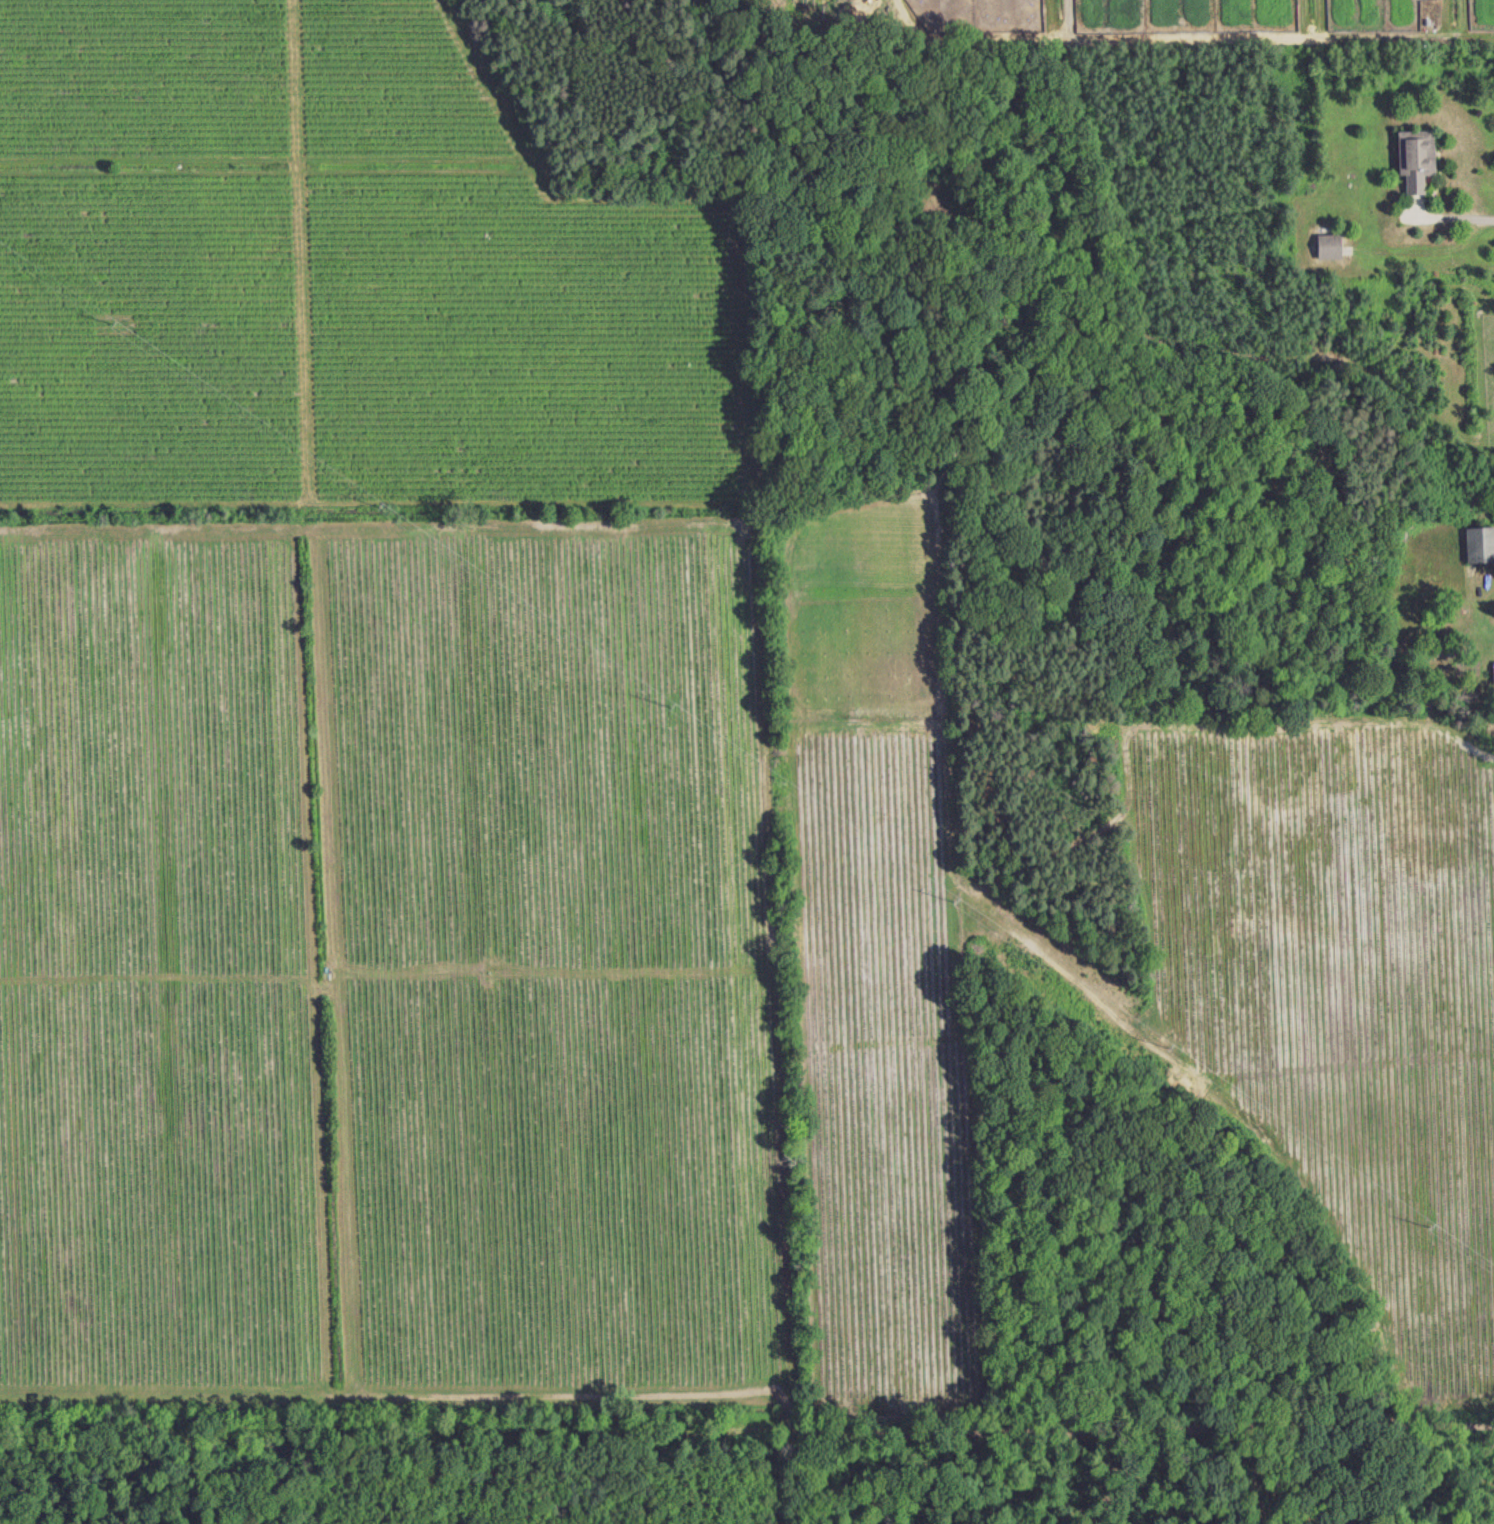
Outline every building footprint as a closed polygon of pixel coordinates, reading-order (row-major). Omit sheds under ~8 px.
[(1396,132),(1398,176),(1404,176),(1405,195),(1424,195),(1423,176),(1434,176),(1433,131),(1396,132)] [(1316,235),(1317,260),(1341,259),(1340,234),(1316,235)] [(1493,563),(1493,528),(1465,528),(1466,563),(1493,563)]
